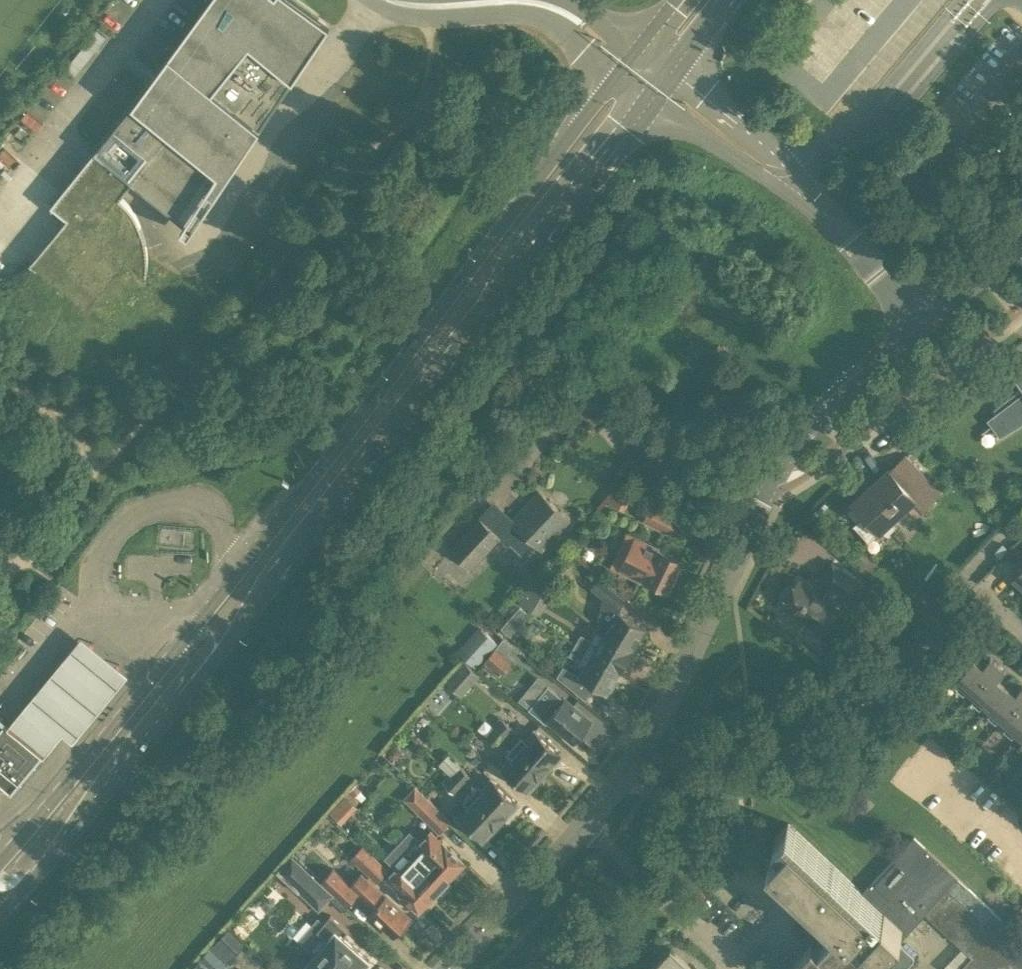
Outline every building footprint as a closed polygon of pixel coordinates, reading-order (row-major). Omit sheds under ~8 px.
[(61,192),(51,204),(67,218),(88,235),(132,270),(147,252),(146,249),(146,246),(145,242),(144,239),(144,236),(143,233),(142,230),(141,227),(139,225),(138,222),(137,219),(135,216),(134,213),(132,211),(130,208),(128,206),(126,203),(124,201),(122,198),(120,196),(133,181),(180,219),(180,218),(185,222),(181,228),(189,234),(329,25),(330,24),(319,16),(318,16),(296,0),(208,0),(155,73),(147,83),(132,103),(127,109),(95,150),(61,192)] [(1013,374),(1021,386),(1021,367),(1013,374)] [(1002,402),(1002,403),(993,409),(996,412),(1010,431),(1021,423),(1021,387),(1002,402)] [(888,469),(852,502),(878,532),(915,499),(923,508),(938,495),(904,457),(890,470),(888,469)] [(686,486),(667,477),(662,489),(681,498),(686,486)] [(616,481),(606,499),(624,508),(633,490),(616,481)] [(542,550),(570,520),(538,491),(511,518),(497,505),(494,502),(450,548),(471,568),(500,537),(507,544),(520,529),(542,550)] [(682,516),(652,501),(644,518),(642,521),(672,536),(682,516)] [(667,590),(682,560),(629,534),(614,566),(644,581),(645,579),(667,590)] [(821,597),(798,580),(782,602),(821,631),(836,610),(840,612),(861,584),(832,563),(821,578),(830,585),(821,597)] [(1014,578),(1021,585),(1021,569),(1014,578)] [(596,573),(587,585),(613,606),(623,593),(596,573)] [(541,610),(553,589),(532,578),(520,599),(541,610)] [(530,613),(520,606),(501,628),(509,636),(530,613)] [(645,627),(616,610),(603,631),(633,648),(645,627)] [(487,633),(479,626),(456,650),(462,656),(475,667),(498,643),(487,633)] [(633,648),(603,631),(596,644),(581,635),(575,644),(620,670),(633,648)] [(46,753),(63,733),(71,740),(73,742),(129,674),(127,672),(82,635),(10,723),(46,753)] [(593,684),(607,692),(620,670),(575,644),(570,654),(585,663),(578,675),(563,666),(558,675),(585,697),(593,684)] [(500,676),(513,661),(496,647),(483,662),(500,676)] [(951,683),(967,698),(997,664),(991,658),(983,667),(973,658),(970,661),(961,654),(922,698),(931,707),(939,698),(951,683)] [(445,682),(454,690),(472,668),(463,661),(445,682)] [(997,664),(967,698),(984,712),(1006,687),(997,679),(1005,671),(997,664)] [(528,708),(546,723),(548,720),(574,741),(590,720),(564,699),(548,685),(528,708)] [(984,712),(1000,727),(1021,702),(1021,688),(1015,696),(1006,687),(984,712)] [(432,697),(425,705),(436,714),(442,706),(432,697)] [(1000,727),(1016,741),(1021,734),(1021,702),(1000,727)] [(10,723),(0,715),(0,782),(13,792),(46,753),(29,739),(10,723)] [(501,718),(493,728),(503,738),(512,727),(501,718)] [(497,745),(503,738),(493,728),(486,736),(497,745)] [(518,735),(511,745),(543,770),(559,751),(532,729),(524,739),(518,735)] [(527,790),(543,770),(511,745),(504,753),(509,757),(500,769),(527,790)] [(399,749),(396,746),(392,746),(389,749),(389,753),(392,756),(396,756),(399,753),(399,749)] [(451,773),(443,781),(455,792),(471,774),(447,753),(439,761),(451,773)] [(478,783),(470,792),(500,819),(517,801),(492,778),(483,787),(478,783)] [(350,790),(355,795),(361,789),(355,784),(350,790)] [(403,798),(419,814),(431,801),(414,786),(403,798)] [(483,837),(500,819),(470,792),(463,799),(468,804),(458,814),(483,837)] [(343,794),(328,810),(340,821),(355,805),(343,794)] [(913,960),(914,959),(914,957),(914,956),(913,954),(899,942),(929,910),(938,918),(935,921),(972,956),(959,968),(1021,968),(1021,958),(1010,947),(1020,936),(1008,924),(914,836),(862,891),(788,822),(774,838),(781,844),(772,854),(838,916),(834,921),(840,926),(838,928),(829,919),(811,916),(818,923),(824,928),(826,930),(817,939),(823,944),(820,948),(814,942),(797,960),(791,955),(789,953),(778,965),(774,968),(772,967),(771,968),(905,968),(913,960)] [(419,840),(407,853),(442,886),(466,862),(443,840),(442,841),(433,833),(423,844),(419,840)] [(353,859),(379,884),(390,872),(364,848),(353,859)] [(397,888),(396,889),(419,911),(442,886),(407,853),(394,866),(398,870),(388,880),(397,888)] [(332,894),(291,856),(278,870),(291,883),(319,908),(332,894)] [(386,897),(386,898),(362,876),(353,885),(336,868),(322,883),(346,905),(359,892),(375,907),(371,912),(394,934),(409,918),(386,897)] [(1012,918),(1021,926),(1021,906),(1012,918)] [(330,914),(317,929),(328,939),(302,968),(361,968),(370,960),(343,936),(349,930),(330,914)] [(818,923),(811,916),(798,931),(811,943),(824,928),(818,923)] [(229,928),(209,949),(225,964),(245,944),(229,928)] [(969,955),(960,947),(944,965),(948,968),(956,968),(969,955)] [(670,948),(651,968),(692,968),(670,948)]
